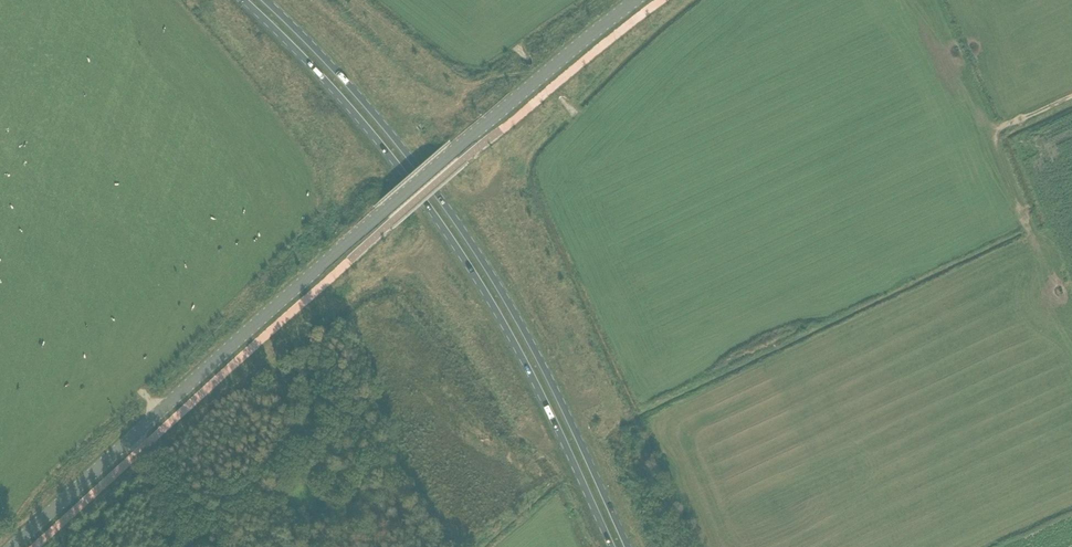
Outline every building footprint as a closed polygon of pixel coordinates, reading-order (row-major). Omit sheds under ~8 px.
[(575,384),(577,392),(586,390),(584,382),(575,384)]
